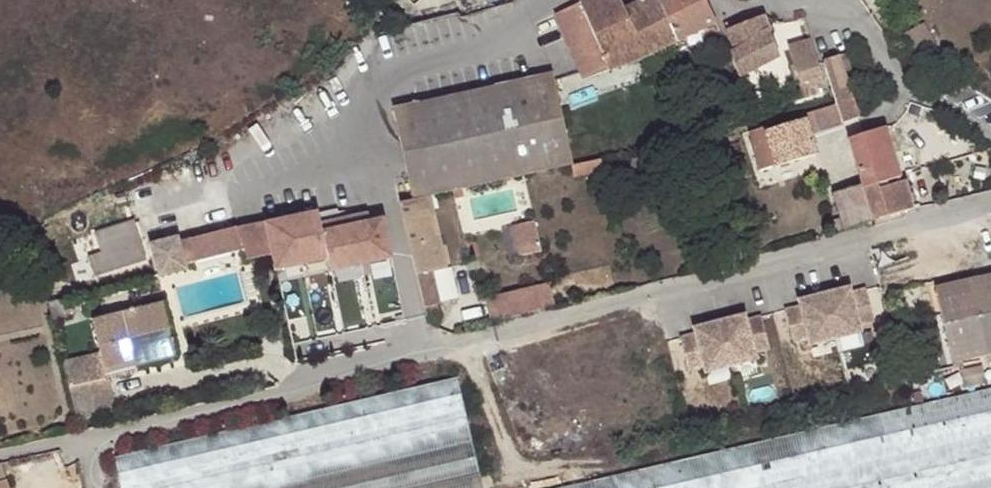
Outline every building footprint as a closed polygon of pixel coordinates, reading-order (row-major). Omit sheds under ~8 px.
[(662,0),(641,0),(623,9),(619,0),(585,0),(554,16),(582,79),(640,59),(674,42),(656,7),(663,3),(662,0)] [(704,0),(662,0),(663,3),(656,7),(674,42),(714,23),(704,0)] [(761,17),(726,30),(733,52),(730,54),(738,75),(778,56),(761,17)] [(904,34),(916,54),(935,44),(923,24),(904,34)] [(818,63),(810,39),(786,45),(800,83),(798,85),(803,98),(826,91),(818,63)] [(852,76),(846,56),(840,57),(846,77),(852,76)] [(840,57),(823,62),(836,100),(837,105),(842,124),(858,118),(859,118),(846,77),(840,57)] [(413,198),(430,195),(452,189),(572,162),(552,74),(393,111),(413,198)] [(842,124),(837,105),(794,117),(796,124),(769,133),(767,127),(750,132),(752,142),(749,143),(758,170),(815,154),(810,134),(842,124)] [(901,177),(885,128),(849,140),(861,185),(871,220),(913,208),(906,181),(879,189),(877,184),(901,177)] [(871,220),(861,185),(833,193),(840,218),(843,228),(855,225),(871,220)] [(413,198),(399,202),(424,307),(438,304),(430,271),(446,267),(430,195),(413,198)] [(336,208),(225,231),(231,252),(244,249),(246,260),(272,255),(276,270),(328,259),(331,271),(391,258),(382,211),(339,220),(336,208)] [(92,272),(145,259),(135,218),(95,228),(100,249),(87,252),(92,272)] [(843,228),(840,218),(835,220),(831,221),(833,231),(838,229),(843,228)] [(538,219),(509,224),(515,255),(543,250),(538,219)] [(231,252),(225,231),(193,239),(199,261),(231,252)] [(199,261),(193,239),(179,243),(177,236),(149,244),(159,279),(187,271),(185,265),(199,261)] [(935,290),(953,366),(963,364),(962,359),(986,353),(989,366),(990,365),(990,277),(935,290)] [(487,295),(492,319),(557,304),(552,281),(487,295)] [(841,342),(866,336),(865,331),(881,328),(874,296),(858,299),(857,294),(836,298),(839,312),(835,313),(841,342)] [(50,304),(54,320),(69,318),(64,299),(50,304)] [(830,314),(827,300),(806,305),(807,310),(792,313),(799,346),(814,342),(816,347),(841,342),(835,313),(830,314)] [(164,303),(91,320),(104,372),(177,355),(164,303)] [(729,321),(733,335),(728,336),(735,367),(760,361),(759,354),(774,351),(767,319),(751,322),(750,317),(729,321)] [(701,333),(685,337),(692,369),(708,365),(709,372),(735,367),(728,336),(723,337),(720,323),(700,328),(701,333)] [(459,378),(115,456),(122,487),(484,487),(459,378)] [(556,487),(990,487),(990,390),(556,487)] [(0,465),(0,487),(9,487),(0,465)]
